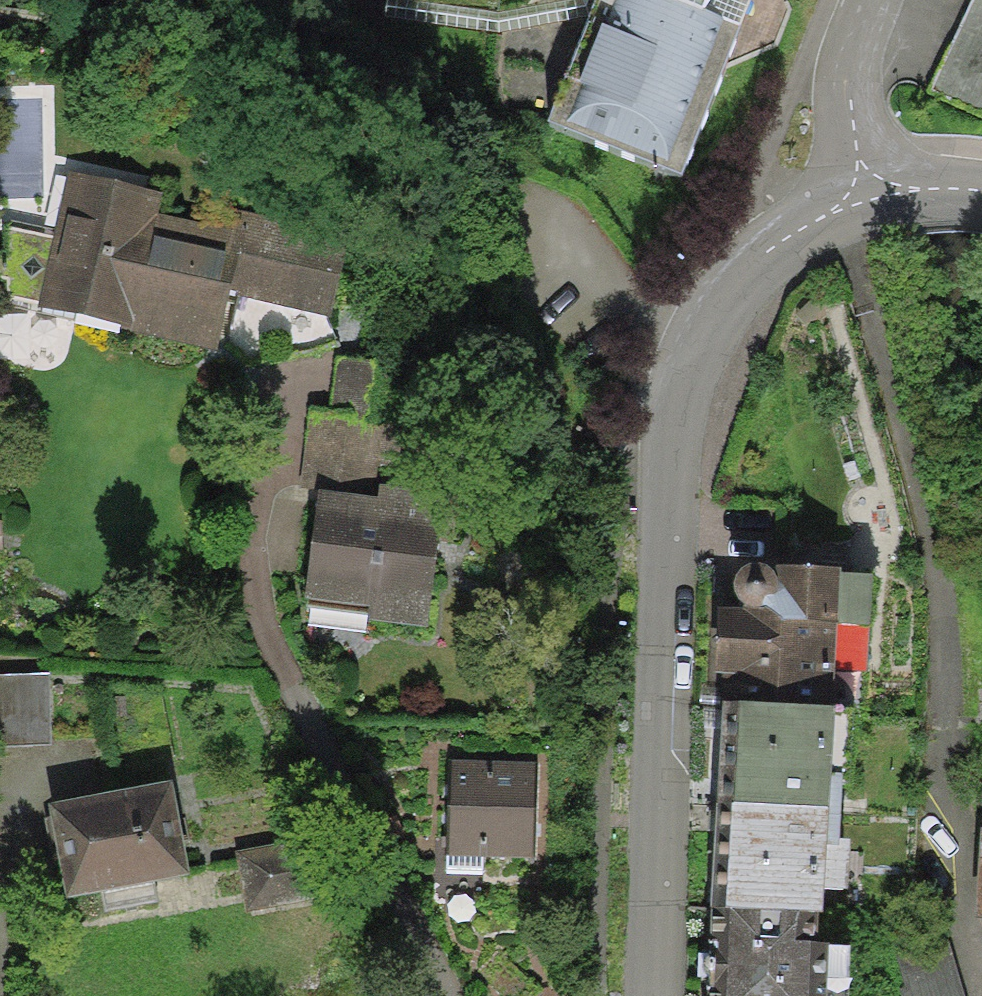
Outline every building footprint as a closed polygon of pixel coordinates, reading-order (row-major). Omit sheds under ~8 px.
[(495,11),(417,0),(385,0),(384,19),(500,34),(588,17),(594,0),(566,0),(495,11)] [(495,11),(496,0),(417,0),(495,11)] [(588,17),(547,119),(682,173),(748,8),(751,0),(594,0),(588,17)] [(928,91),(981,117),(981,0),(972,0),(928,91)] [(348,234),(235,208),(230,229),(156,211),(160,192),(67,170),(36,305),(118,324),(117,327),(215,350),(229,291),(329,314),(348,234)] [(336,352),(329,408),(402,417),(409,361),(336,352)] [(298,488),(317,490),(376,497),(378,483),(394,486),(402,417),(329,408),(309,405),(298,488)] [(376,497),(317,490),(303,606),(368,614),(367,620),(425,627),(442,491),(394,486),(378,483),(376,497)] [(833,707),(841,568),(777,564),(777,578),(774,574),(772,571),(769,568),(765,565),(761,563),(757,563),(753,562),(749,563),(745,565),(741,567),(739,569),(738,570),(736,573),(734,577),(733,582),(733,586),(733,590),(735,594),(737,598),(740,601),(743,603),(743,608),(715,606),(709,700),(721,701),(833,707)] [(0,674),(0,745),(51,744),(50,673),(0,674)] [(833,707),(721,701),(718,759),(715,802),(828,807),(834,713),(833,707)] [(539,762),(450,760),(448,855),(536,857),(539,762)] [(172,781),(49,804),(67,898),(190,874),(172,781)] [(827,837),(828,807),(715,802),(713,856),(710,908),(818,913),(823,913),(824,889),(848,890),(851,838),(827,837)] [(322,836),(236,851),(246,909),(332,894),(322,836)] [(818,913),(710,908),(707,995),(826,995),(828,942),(817,941),(818,913)]
